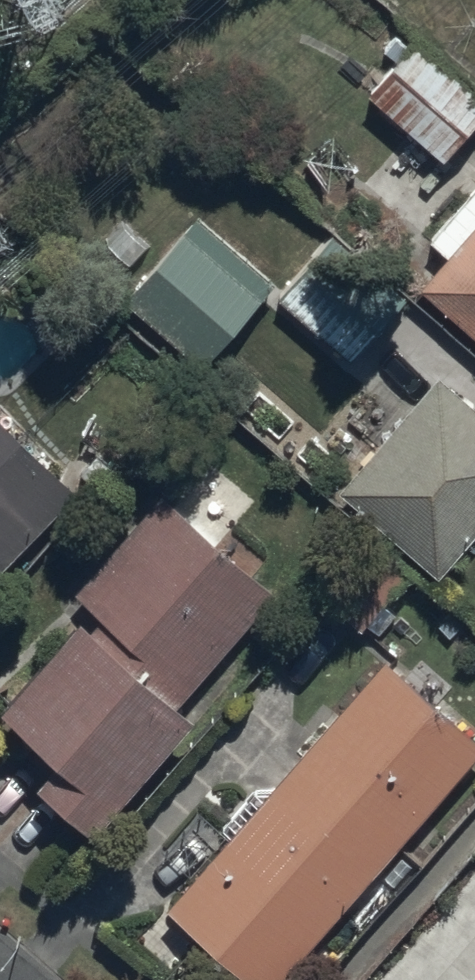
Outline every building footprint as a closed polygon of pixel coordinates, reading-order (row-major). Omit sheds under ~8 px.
[(367,89),(447,159),(474,127),(474,94),(410,38),(367,89)] [(417,289),(474,338),(474,187),(473,188),(431,236),(449,252),(417,289)] [(276,283),(198,214),(126,297),(204,365),(276,283)] [(332,233),(279,296),(355,360),(408,297),(332,233)] [(437,375),(341,493),(442,575),(474,535),(474,407),(437,375)] [(77,489),(0,420),(0,576),(77,489)] [(86,618),(7,707),(65,759),(42,785),(95,831),(199,714),(181,699),(277,590),(166,493),(78,593),(105,617),(96,627),(86,618)] [(364,630),(409,574),(371,543),(326,600),(364,630)] [(384,660),(167,908),(250,979),(282,979),(474,760),(474,740),(384,660)]
